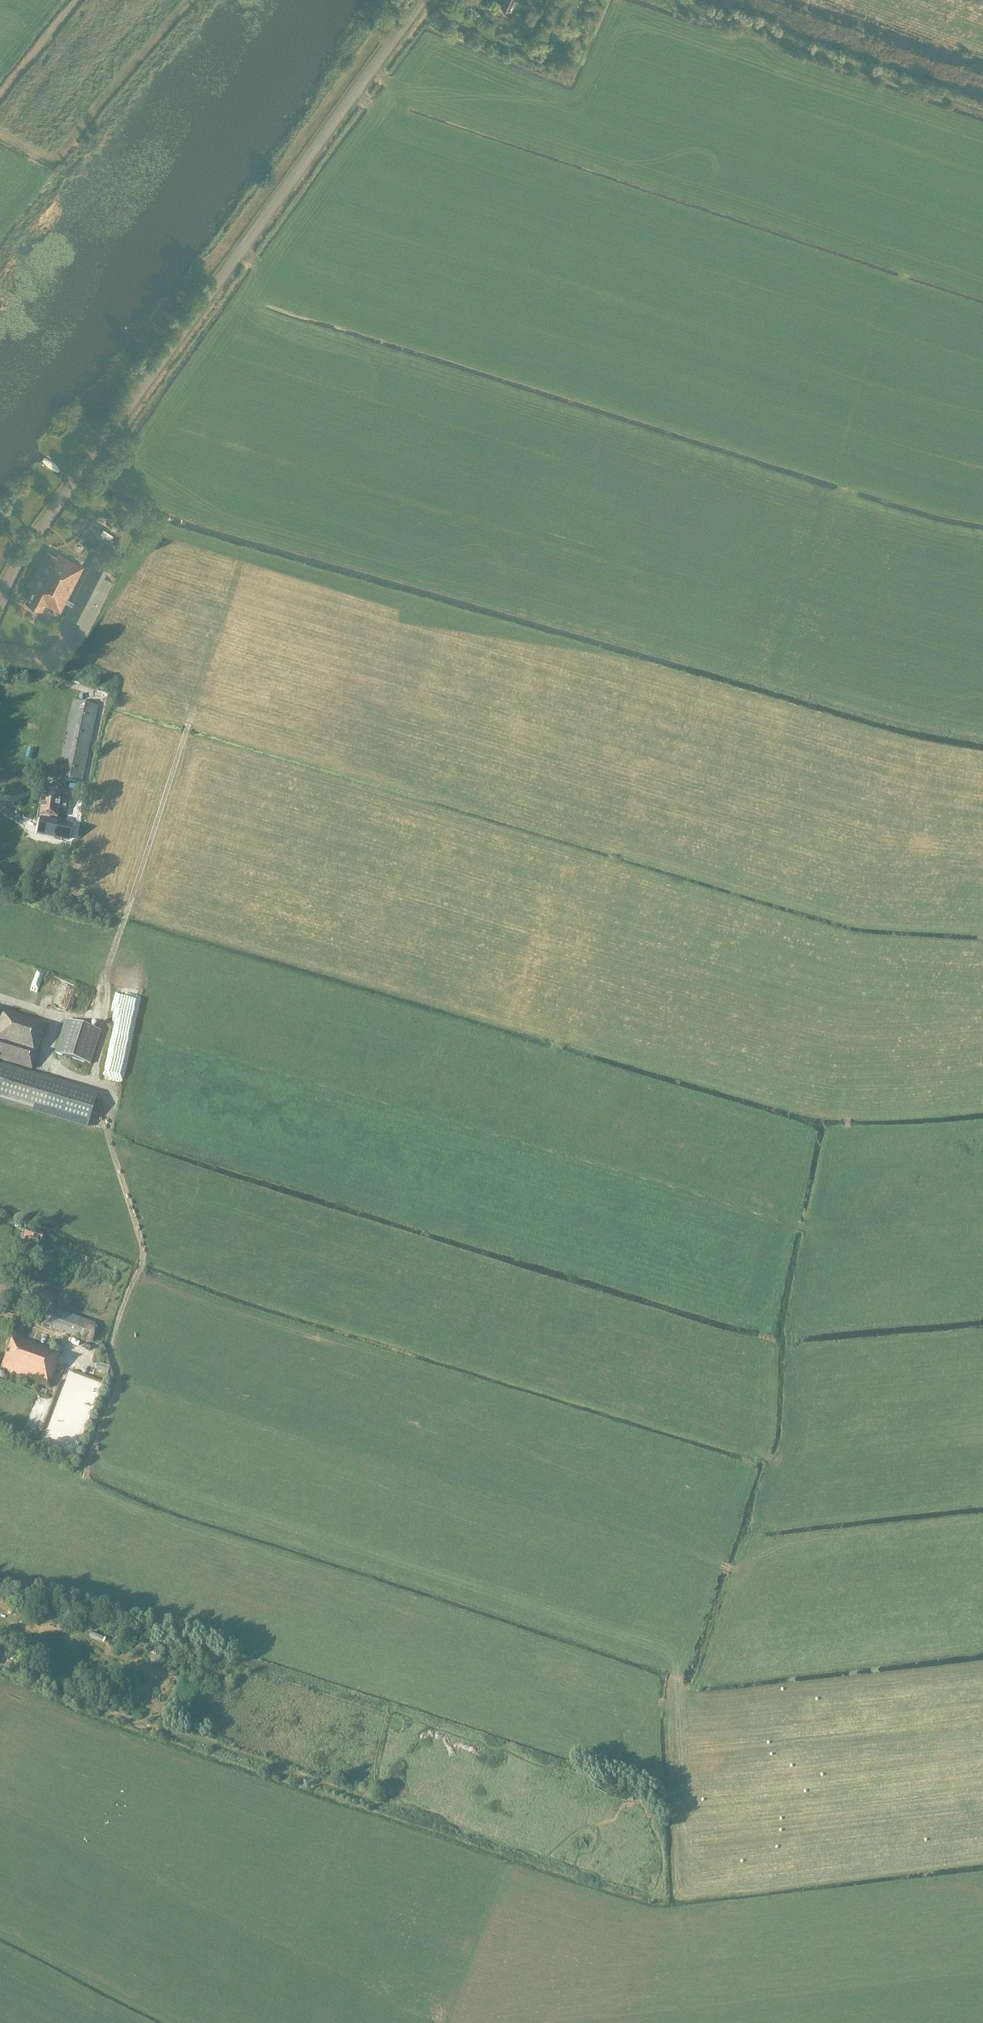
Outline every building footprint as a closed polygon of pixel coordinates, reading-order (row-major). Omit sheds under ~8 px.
[(514,4),(504,0),(501,6),(511,10),(514,4)] [(32,588),(26,599),(42,607),(44,604),(59,612),(64,601),(66,598),(82,567),(57,554),(55,556),(47,552),(30,587),(32,588)] [(115,564),(119,557),(114,554),(110,562),(115,564)] [(93,560),(72,601),(66,598),(64,601),(70,604),(65,615),(83,623),(78,632),(84,635),(112,581),(103,576),(107,568),(107,567),(93,560)] [(97,705),(73,700),(57,779),(80,784),(97,705)] [(57,768),(51,766),(48,777),(55,778),(57,768)] [(42,798),(39,816),(56,818),(58,811),(64,812),(65,801),(42,798)] [(65,823),(40,819),(37,834),(62,839),(65,823)] [(11,982),(18,984),(23,965),(16,963),(11,982)] [(21,983),(28,985),(34,968),(27,966),(21,983)] [(38,970),(32,986),(39,988),(45,972),(38,970)] [(116,1024),(113,1043),(132,1046),(142,984),(115,980),(113,995),(115,996),(112,1013),(114,1013),(112,1024),(116,1024)] [(31,1069),(46,1023),(2,1010),(0,1018),(0,1059),(31,1069)] [(54,1053),(89,1065),(99,1031),(64,1020),(54,1053)] [(87,1126),(96,1094),(0,1065),(0,1100),(87,1126)] [(24,1250),(36,1254),(40,1242),(43,1235),(26,1229),(23,1236),(25,1237),(24,1241),(27,1242),(24,1250)] [(89,1341),(95,1324),(49,1308),(43,1324),(89,1341)] [(55,1362),(58,1353),(12,1337),(1,1368),(1,1369),(1,1368),(10,1371),(10,1373),(48,1387),(57,1363),(55,1362)] [(96,1371),(107,1373),(109,1364),(98,1362),(96,1371)] [(38,1399),(31,1414),(39,1417),(45,1401),(38,1399)] [(42,1631),(46,1622),(35,1619),(32,1627),(42,1631)]
